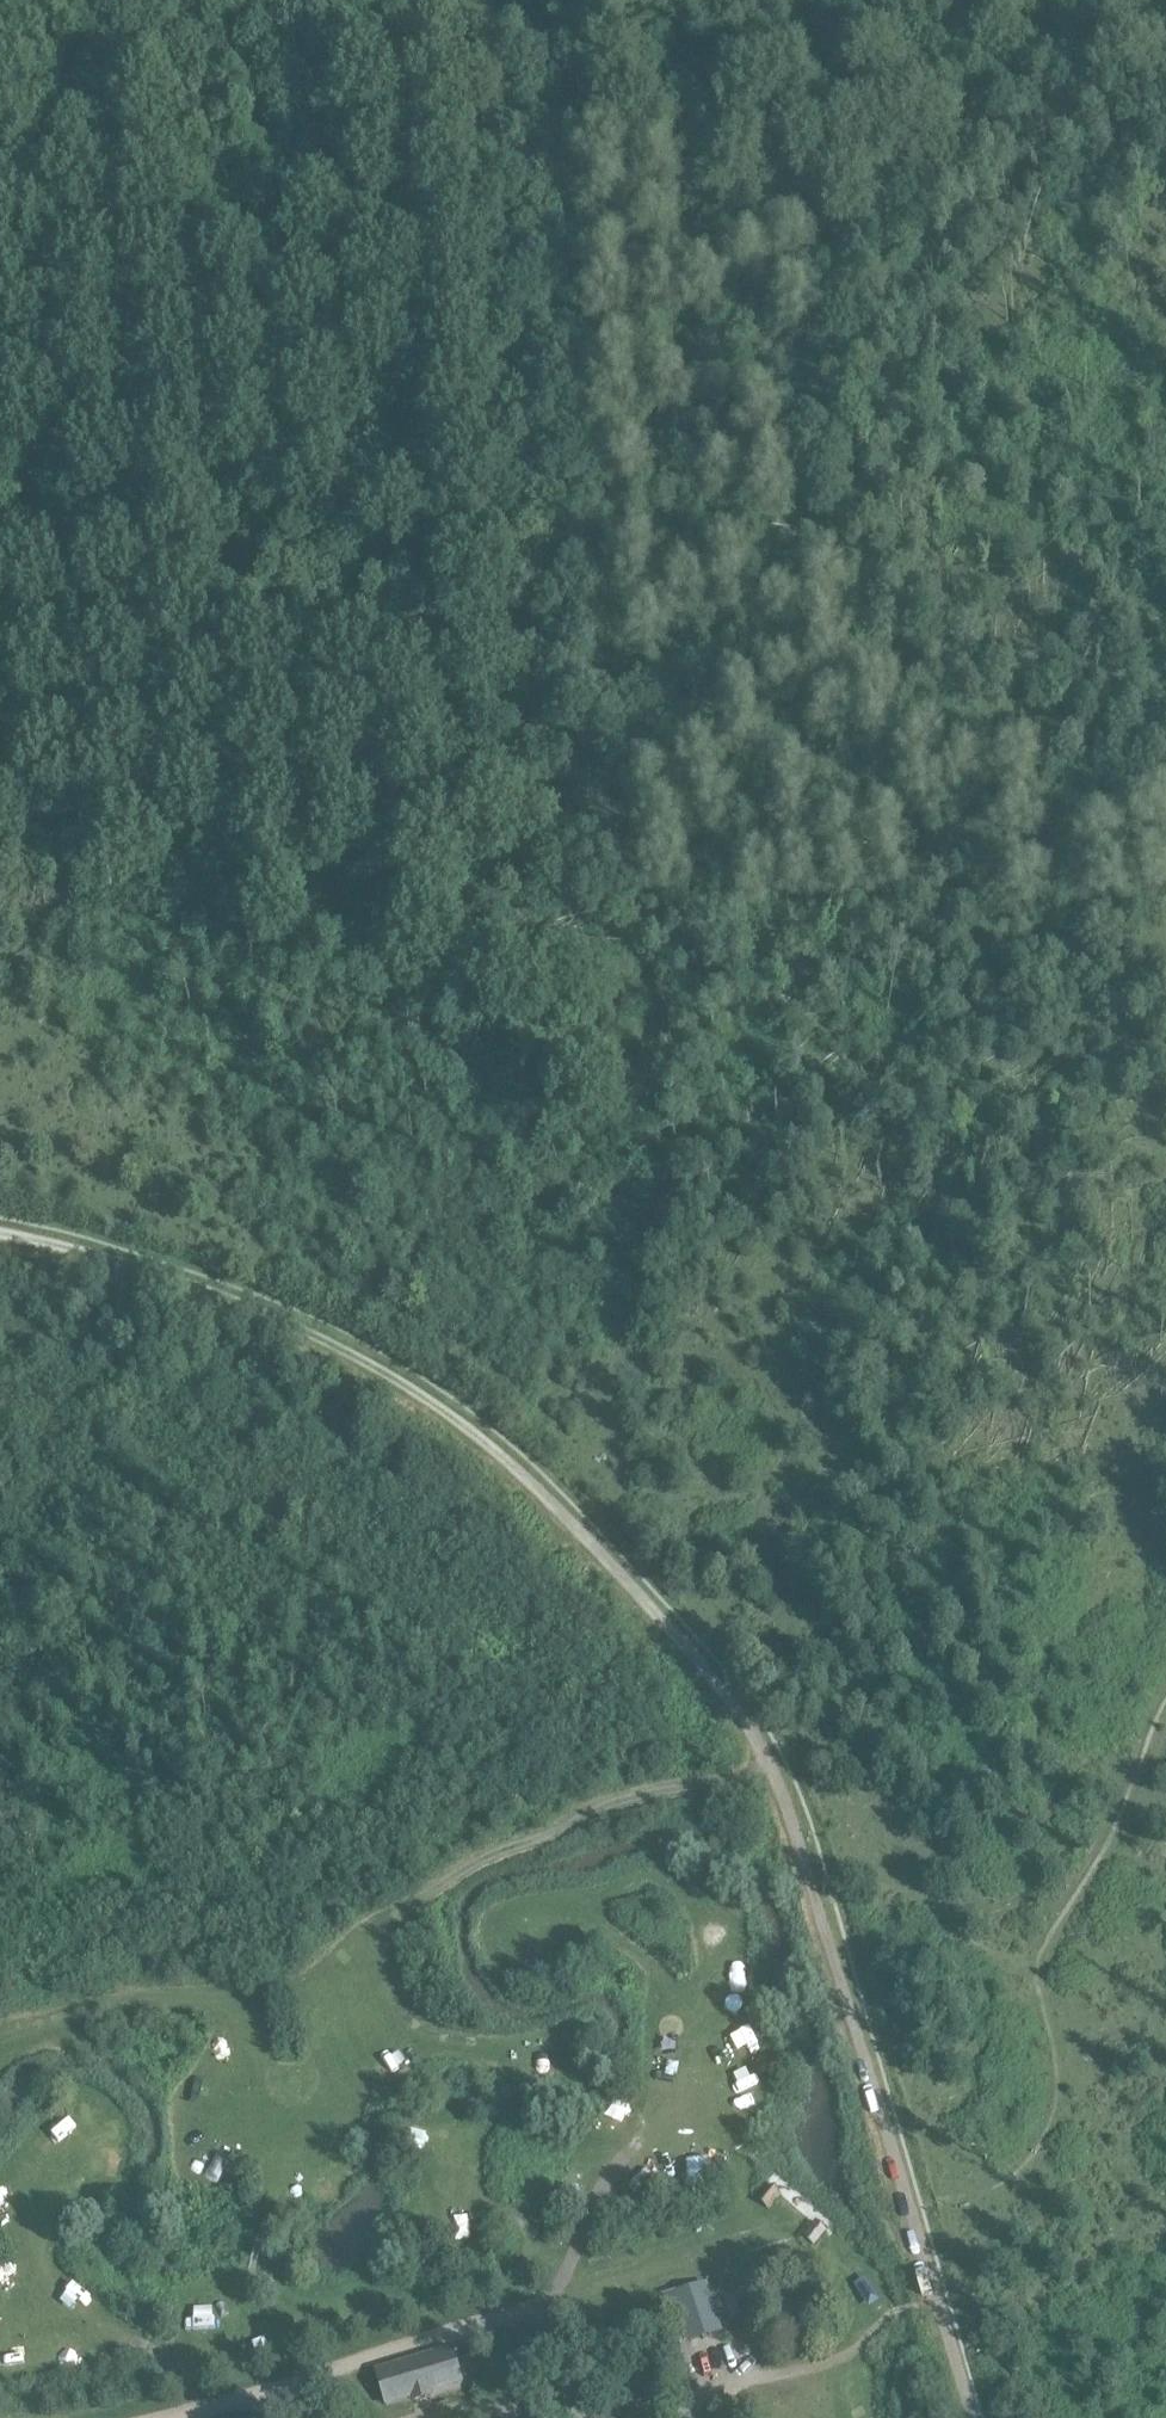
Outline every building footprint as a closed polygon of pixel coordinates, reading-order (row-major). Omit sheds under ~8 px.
[(768,2209),(781,2195),(768,2185),(757,2199),(768,2209)] [(828,2232),(815,2222),(814,2224),(802,2238),(814,2248),(825,2234),(828,2232)] [(721,2333),(705,2284),(674,2294),(690,2344),(721,2333)] [(377,2373),(383,2393),(386,2405),(463,2382),(453,2350),(377,2373)] [(797,2408),(772,2408),(772,2417),(797,2417),(797,2408)]
